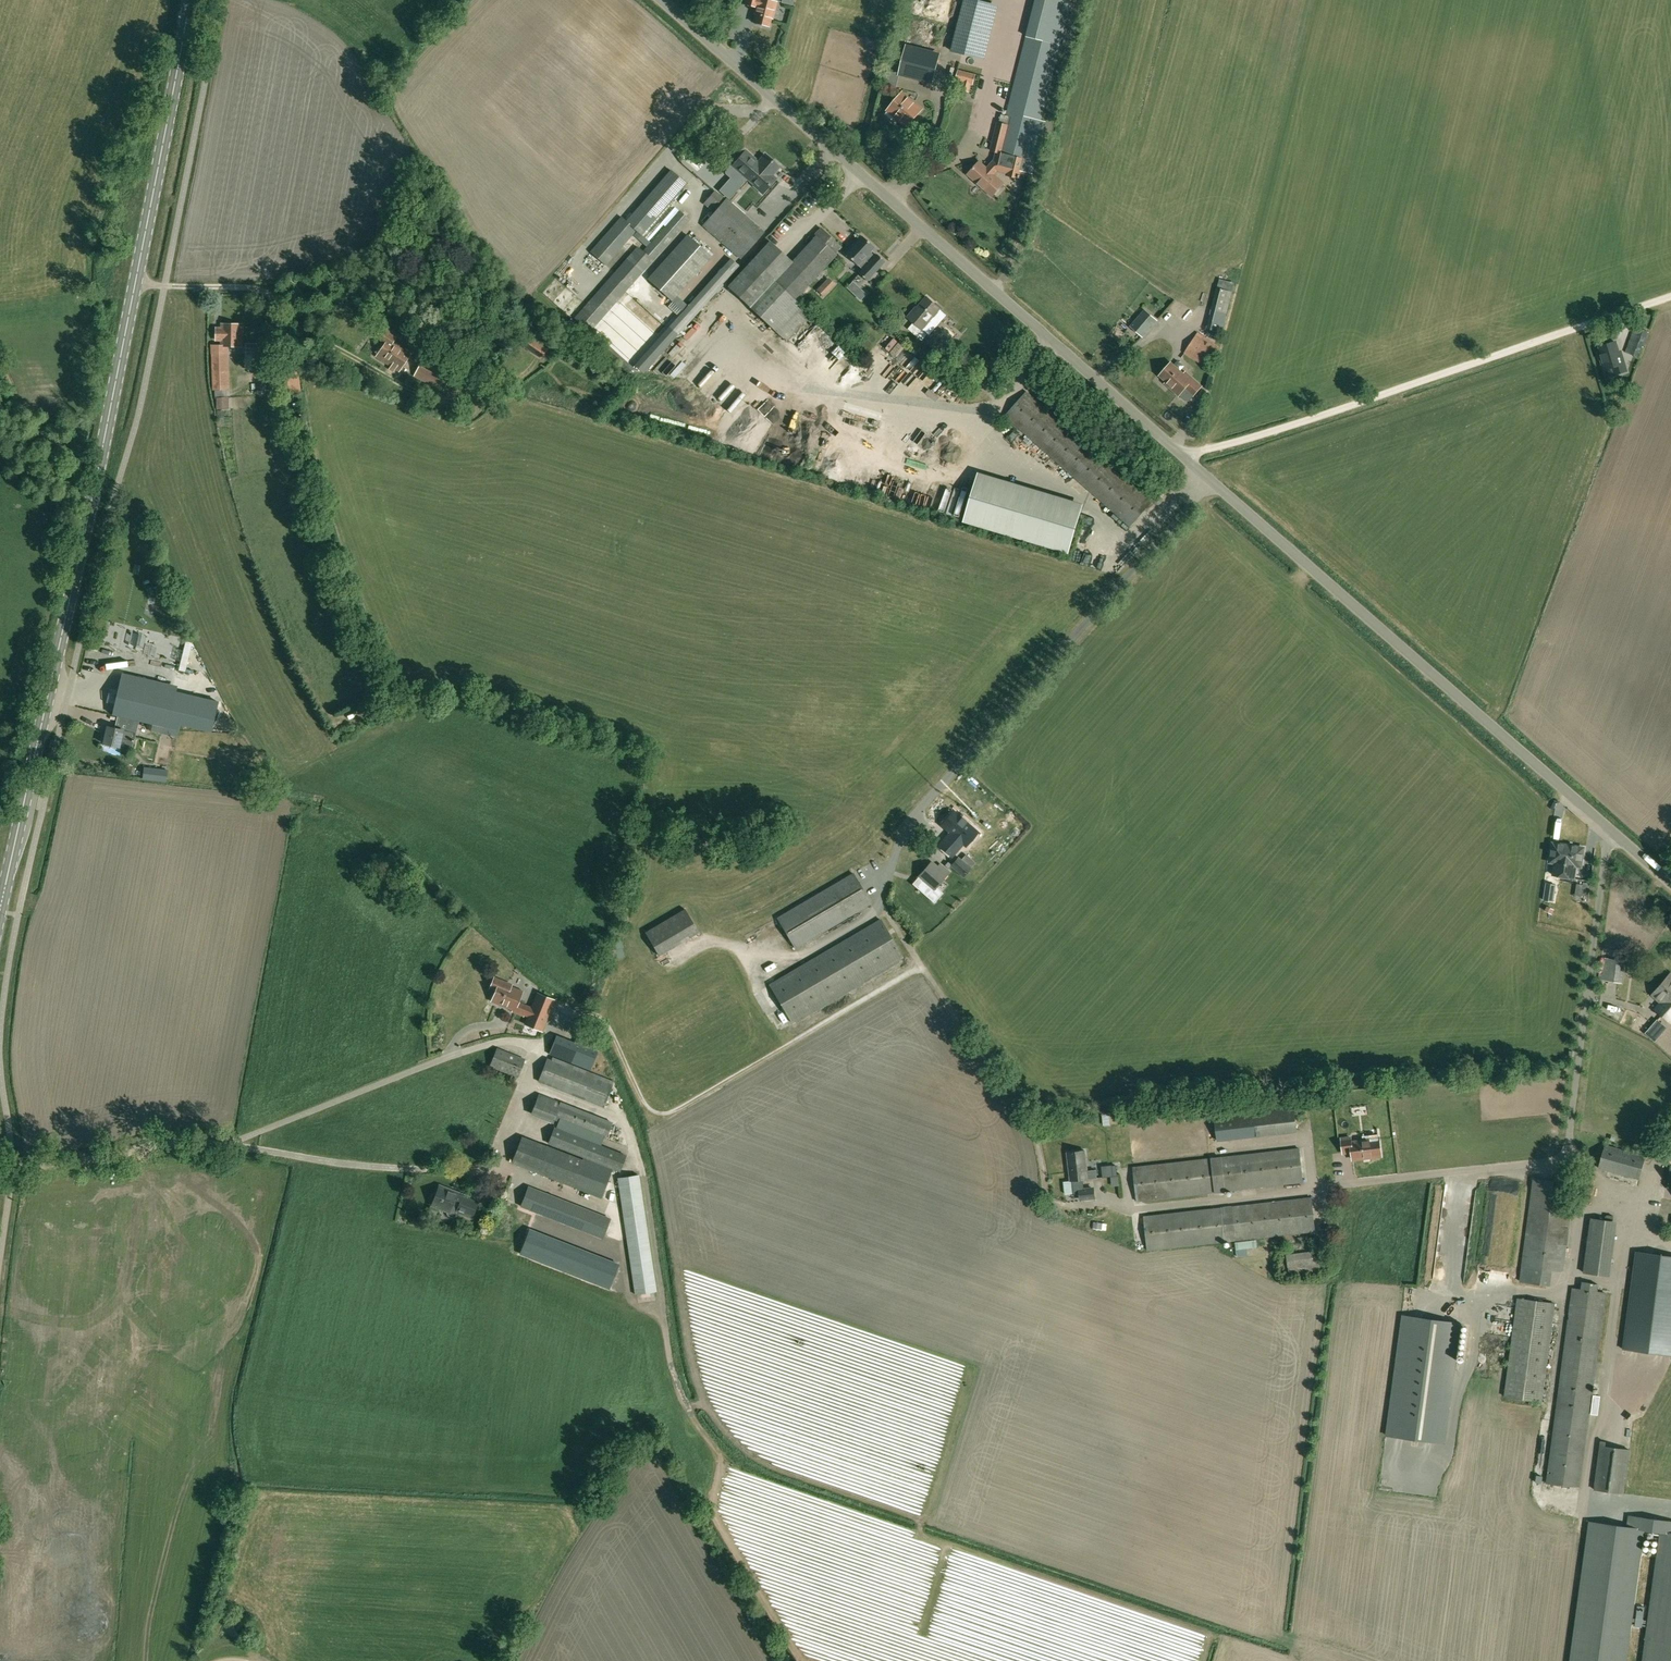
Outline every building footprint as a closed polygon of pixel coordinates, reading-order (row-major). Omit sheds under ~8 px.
[(777,2),(769,0),(745,0),(744,3),(757,7),(754,22),(755,23),(757,24),(761,25),(763,24),(769,26),(772,18),(773,18),(777,2)] [(978,58),(993,4),(979,0),(964,0),(950,52),(978,58)] [(1007,112),(1042,120),(1062,40),(1069,42),(1078,0),(1035,0),(1007,112)] [(899,74),(933,83),(940,54),(906,45),(899,74)] [(963,82),(961,90),(969,92),(971,85),(974,85),(976,74),(958,69),(955,80),(963,82)] [(902,118),(909,124),(921,110),(903,93),(891,106),(903,117),(902,118)] [(1002,114),(1000,122),(1008,124),(1010,116),(1002,114)] [(1027,160),(1024,172),(1034,173),(1046,121),(1011,114),(1010,116),(1008,124),(1001,153),(1027,160)] [(754,186),(762,193),(775,178),(771,175),(779,167),(765,154),(758,162),(746,150),(732,166),(738,171),(738,170),(754,185),(754,186)] [(980,161),(968,174),(992,196),(1004,183),(994,174),(997,171),(1006,174),(1006,176),(1021,179),(1022,175),(1023,175),(1024,172),(1027,160),(1001,153),(996,152),(993,162),(987,168),(980,161)] [(687,184),(671,170),(625,220),(642,235),(687,184)] [(703,203),(713,212),(702,225),(741,259),(765,231),(727,197),(725,199),(715,190),(703,203)] [(689,219),(679,211),(643,251),(653,260),(689,219)] [(621,217),(590,252),(606,265),(636,231),(625,220),(621,217)] [(815,236),(796,257),(816,275),(836,254),(835,253),(842,246),(836,241),(821,227),(814,235),(815,236)] [(688,235),(648,279),(672,300),(711,256),(688,235)] [(876,254),(875,256),(870,251),(871,250),(874,247),(862,236),(845,254),(857,265),(857,264),(862,269),(858,273),(867,281),(885,262),(876,254)] [(652,260),(638,247),(575,318),(590,331),(652,260)] [(816,275),(795,257),(792,261),(774,280),(794,298),(816,275)] [(835,284),(828,277),(816,290),(824,296),(835,284)] [(1220,279),(1217,287),(1233,291),(1235,282),(1220,279)] [(794,298),(774,280),(749,306),(785,340),(810,314),(794,298)] [(636,292),(641,297),(647,290),(642,285),(636,292)] [(1233,291),(1217,287),(1206,328),(1223,332),(1233,291)] [(865,294),(859,288),(853,294),(859,300),(865,294)] [(709,300),(699,291),(635,364),(636,365),(644,373),(709,300)] [(914,310),(908,316),(915,322),(909,329),(922,340),(928,334),(923,329),(930,321),(938,327),(948,315),(941,309),(941,308),(927,297),(915,311),(914,310)] [(1157,320),(1145,310),(1131,326),(1143,336),(1157,320)] [(216,328),(216,340),(222,340),(221,346),(241,346),(242,324),(222,324),(222,328),(216,328)] [(413,352),(395,340),(399,333),(384,324),(376,337),(385,343),(375,357),(390,366),(389,369),(393,372),(395,369),(399,372),(413,352)] [(1648,331),(1634,326),(1626,351),(1639,356),(1648,331)] [(685,348),(698,334),(694,330),(681,344),(685,348)] [(629,372),(633,367),(593,331),(589,336),(590,338),(587,341),(592,344),(595,342),(629,372)] [(1221,347),(1198,332),(1184,352),(1207,367),(1221,347)] [(883,345),(893,354),(902,343),(898,340),(895,343),(889,338),(883,345)] [(528,341),(526,347),(546,356),(549,350),(528,341)] [(1616,373),(1626,370),(1621,355),(1619,355),(1615,342),(1600,347),(1604,360),(1602,361),(1605,369),(1614,366),(1616,373)] [(261,344),(248,344),(247,366),(256,366),(256,372),(269,373),(269,357),(261,357),(261,344)] [(906,349),(902,364),(915,367),(919,353),(906,349)] [(875,361),(881,363),(885,352),(879,350),(875,361)] [(443,392),(451,376),(455,369),(425,354),(413,376),(443,392)] [(844,373),(858,365),(853,358),(840,365),(844,373)] [(1185,373),(1172,362),(1161,374),(1172,384),(1171,386),(1180,394),(1186,387),(1195,394),(1202,385),(1186,371),(1185,373)] [(904,379),(917,390),(925,381),(912,370),(904,379)] [(767,384),(759,393),(764,397),(758,403),(763,408),(771,399),(765,394),(771,388),(767,384)] [(1027,391),(1005,416),(1130,526),(1151,502),(1027,391)] [(234,427),(247,427),(246,414),(234,415),(234,427)] [(1084,504),(978,472),(964,522),(1069,553),(1084,504)] [(116,629),(110,628),(109,633),(119,634),(121,623),(117,622),(116,629)] [(179,671),(182,657),(172,655),(169,669),(179,671)] [(121,679),(112,715),(118,716),(126,718),(127,713),(135,715),(134,720),(139,721),(153,724),(163,726),(178,730),(180,724),(211,731),(218,701),(186,694),(121,679)] [(134,741),(139,721),(134,720),(135,715),(127,713),(126,718),(118,716),(115,728),(108,726),(104,743),(120,747),(122,738),(134,741)] [(163,726),(153,724),(152,730),(162,732),(163,726)] [(977,832),(954,811),(942,824),(951,832),(939,844),(952,855),(963,843),(966,845),(977,832)] [(1585,847),(1552,842),(1548,864),(1554,865),(1552,876),(1575,880),(1576,868),(1582,869),(1585,847)] [(960,860),(957,858),(951,865),(964,876),(971,867),(961,859),(960,860)] [(918,876),(933,889),(949,872),(940,864),(937,867),(931,862),(918,876)] [(871,903),(853,872),(777,917),(795,948),(871,903)] [(1556,884),(1547,882),(1546,882),(1543,900),(1554,902),(1556,884)] [(1575,897),(1587,899),(1590,883),(1583,882),(1583,884),(1577,883),(1575,897)] [(659,956),(699,932),(685,908),(645,931),(659,956)] [(903,957),(881,919),(768,986),(791,1024),(903,957)] [(1621,982),(1625,961),(1605,958),(1602,979),(1621,982)] [(1653,995),(1662,1003),(1656,1009),(1664,1016),(1670,1008),(1670,974),(1653,995)] [(531,1006),(518,1001),(522,991),(510,987),(511,984),(494,978),(490,988),(496,990),(492,1001),(513,1009),(512,1011),(524,1016),(524,1015),(527,1016),(524,1024),(543,1032),(556,1000),(537,992),(531,1006)] [(598,1051),(556,1035),(548,1053),(590,1070),(598,1051)] [(525,1059),(497,1047),(489,1066),(518,1077),(525,1059)] [(613,1084),(607,1082),(548,1058),(538,1082),(604,1108),(613,1084)] [(553,1123),(555,1118),(607,1138),(613,1123),(539,1093),(530,1114),(553,1123)] [(1297,1131),(1294,1108),(1215,1117),(1218,1140),(1297,1131)] [(1113,1113),(1105,1114),(1107,1125),(1115,1124),(1113,1113)] [(620,1171),(627,1155),(555,1126),(548,1143),(620,1171)] [(613,1171),(522,1136),(511,1163),(601,1200),(613,1171)] [(1381,1156),(1379,1138),(1351,1142),(1350,1138),(1341,1139),(1343,1153),(1352,1152),(1353,1159),(1381,1156)] [(1599,1168),(1637,1179),(1638,1179),(1644,1157),(1605,1146),(1599,1168)] [(1133,1167),(1137,1201),(1303,1182),(1299,1148),(1133,1167)] [(1085,1150),(1068,1152),(1071,1181),(1073,1181),(1074,1193),(1080,1193),(1080,1199),(1095,1197),(1094,1188),(1084,1190),(1083,1179),(1088,1179),(1085,1150)] [(1117,1175),(1116,1165),(1111,1166),(1102,1167),(1103,1178),(1112,1176),(1117,1175)] [(618,1177),(635,1294),(657,1291),(639,1174),(618,1177)] [(1569,1183),(1534,1178),(1530,1213),(1564,1217),(1569,1183)] [(453,1217),(455,1216),(457,1212),(471,1218),(478,1202),(468,1197),(467,1198),(449,1191),(450,1190),(440,1186),(436,1194),(434,1193),(432,1194),(430,1200),(430,1203),(432,1203),(432,1205),(447,1212),(447,1213),(448,1215),(453,1217)] [(610,1218),(529,1187),(521,1207),(602,1239),(610,1218)] [(1147,1250),(1295,1234),(1315,1231),(1312,1196),(1143,1216),(1147,1250)] [(1569,1218),(1530,1213),(1522,1266),(1548,1269),(1562,1271),(1569,1218)] [(612,1263),(524,1228),(514,1253),(603,1288),(612,1263)] [(1314,1262),(1313,1252),(1287,1255),(1289,1273),(1319,1269),(1318,1262),(1314,1262)] [(1622,1350),(1670,1357),(1670,1257),(1636,1252),(1622,1350)] [(1546,1483),(1580,1487),(1589,1423),(1592,1396),(1606,1292),(1598,1291),(1599,1284),(1582,1281),(1581,1288),(1572,1287),(1546,1483)] [(1542,1402),(1542,1401),(1556,1303),(1517,1297),(1504,1396),(1542,1402)] [(1445,1443),(1459,1341),(1461,1324),(1460,1324),(1403,1316),(1386,1434),(1445,1443)] [(1598,1396),(1592,1396),(1589,1423),(1594,1424),(1598,1396)] [(1624,1494),(1625,1489),(1630,1449),(1605,1445),(1606,1441),(1600,1441),(1593,1489),(1624,1494)] [(1642,1660),(1670,1660),(1670,1521),(1628,1515),(1627,1526),(1589,1521),(1569,1660),(1627,1660),(1644,1532),(1659,1534),(1642,1660)]
